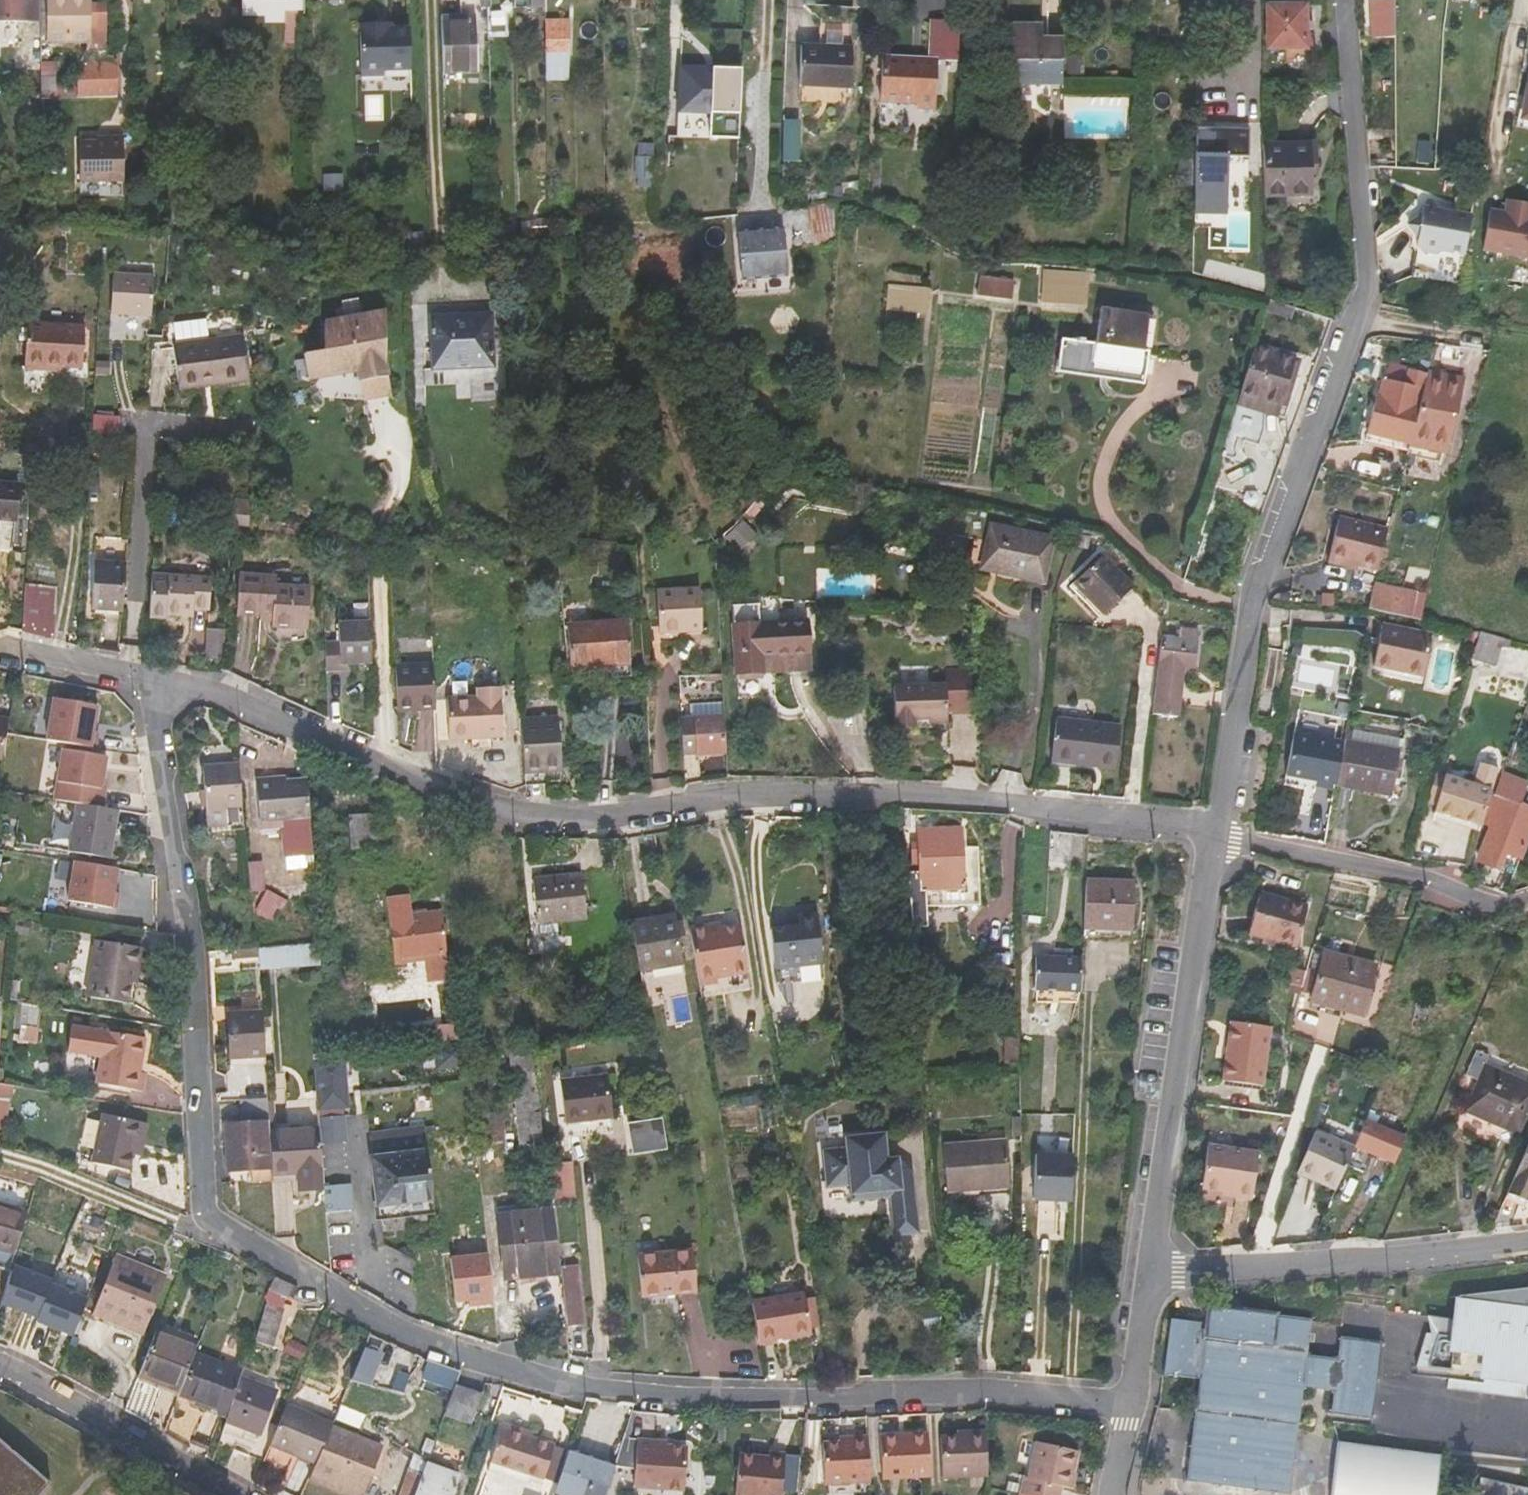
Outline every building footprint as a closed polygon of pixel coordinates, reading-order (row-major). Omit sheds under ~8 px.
[(3,23),(16,22),(17,27),(28,28),(28,22),(35,22),(34,0),(0,0),(0,23),(3,23)] [(103,50),(102,9),(87,10),(87,0),(40,0),(40,35),(48,35),(48,42),(88,42),(88,50),(103,50)] [(1246,0),(1200,0),(1200,9),(1246,8),(1246,0)] [(1381,23),(1395,23),(1395,17),(1395,0),(1381,0),(1381,23)] [(1407,0),(1395,0),(1395,17),(1407,17),(1407,0)] [(1306,47),(1305,5),(1268,6),(1269,47),(1306,47)] [(476,70),(474,20),(441,21),(443,71),(476,70)] [(902,98),(918,99),(918,103),(918,108),(936,109),(936,95),(937,61),(944,61),(958,62),(960,22),(932,21),(930,61),(883,59),(881,101),(902,102),(902,98)] [(409,29),(392,29),(378,30),(378,25),(364,25),(366,72),(370,76),(377,76),(380,72),(410,71),(409,29)] [(1013,27),(1013,81),(1063,81),(1063,41),(1041,41),(1041,27),(1013,27)] [(848,43),(849,31),(825,30),(825,42),(848,43)] [(568,58),(568,32),(548,32),(548,58),(568,58)] [(801,47),(800,85),(852,87),(852,49),(801,47)] [(1086,57),(1068,57),(1069,75),(1087,75),(1086,57)] [(53,88),(53,61),(40,61),(41,88),(53,88)] [(740,69),(679,67),(677,113),(709,114),(709,139),(737,140),(740,69)] [(800,106),(784,106),(784,136),(798,137),(800,106)] [(78,140),(79,178),(121,177),(121,135),(107,134),(106,139),(78,140)] [(1195,154),(1195,134),(1181,134),(1180,154),(1195,154)] [(1196,211),(1211,211),(1212,135),(1197,134),(1196,211)] [(1251,140),(1252,176),(1264,176),(1264,144),(1264,139),(1251,140)] [(637,185),(653,186),(656,143),(639,142),(637,185)] [(1265,195),(1311,195),(1311,176),(1310,166),(1317,166),(1317,144),(1264,144),(1264,176),(1265,195)] [(161,203),(160,187),(147,186),(146,202),(161,203)] [(1508,199),(1506,212),(1491,210),(1484,249),(1527,257),(1527,203),(1508,199)] [(55,225),(54,205),(43,205),(43,223),(55,225)] [(806,209),(809,235),(829,233),(833,206),(806,209)] [(1442,251),(1465,255),(1472,216),(1424,208),(1423,216),(1409,226),(1419,239),(1417,247),(1420,248),(1423,252),(1438,255),(1442,251)] [(548,220),(536,221),(536,239),(543,237),(548,236),(548,220)] [(787,276),(784,231),(739,235),(743,279),(787,276)] [(729,261),(729,245),(711,245),(710,261),(729,261)] [(1086,274),(1045,272),(1044,303),(1085,304),(1086,274)] [(111,274),(109,314),(149,316),(151,276),(111,274)] [(981,274),(979,295),(1013,298),(1015,278),(981,274)] [(895,305),(893,328),(913,330),(919,289),(890,286),(888,304),(895,305)] [(1294,307),(1268,298),(1265,310),(1291,318),(1294,307)] [(1146,377),(1150,352),(1144,351),(1149,315),(1102,308),(1096,345),(1063,340),(1059,366),(1101,372),(1101,370),(1144,376),(1146,377)] [(491,313),(428,316),(431,369),(493,367),(491,313)] [(175,345),(172,345),(177,383),(211,379),(212,386),(248,381),(242,336),(208,341),(206,319),(172,324),(175,345)] [(26,325),(23,369),(44,370),(45,364),(61,365),(81,367),(83,328),(26,325)] [(376,385),(381,331),(325,328),(321,356),(301,354),(299,379),(349,383),(348,394),(376,396),(376,385)] [(1281,406),(1294,357),(1255,345),(1221,456),(1232,458),(1235,449),(1242,450),(1245,441),(1260,444),(1265,427),(1262,408),(1266,401),(1281,406)] [(105,374),(106,361),(97,361),(98,374),(105,374)] [(1366,432),(1409,443),(1409,442),(1426,374),(1408,369),(1388,364),(1385,379),(1383,379),(1379,394),(1376,405),(1373,405),(1366,432)] [(1058,372),(1141,386),(1145,386),(1146,377),(1144,376),(1101,370),(1101,372),(1059,366),(1058,372)] [(1444,453),(1461,380),(1427,372),(1426,374),(1409,442),(1409,443),(1409,445),(1444,453)] [(177,383),(178,390),(212,386),(211,379),(177,383)] [(118,417),(93,414),(92,434),(117,436),(118,417)] [(1409,445),(1409,443),(1366,432),(1365,439),(1407,450),(1409,445)] [(96,493),(96,479),(86,479),(86,493),(96,493)] [(16,485),(0,484),(0,525),(14,526),(16,485)] [(251,501),(235,499),(235,506),(250,508),(251,501)] [(250,508),(235,506),(233,526),(248,527),(250,508)] [(1358,565),(1378,570),(1388,528),(1339,516),(1328,562),(1345,566),(1346,562),(1358,565)] [(1054,539),(991,525),(988,541),(983,564),(1025,574),(1025,579),(1044,583),(1054,539)] [(968,572),(980,575),(981,570),(983,564),(988,541),(976,539),(968,572)] [(1103,556),(1074,583),(1105,615),(1134,587),(1103,556)] [(121,611),(124,564),(94,563),(91,608),(121,611)] [(983,564),(981,570),(1025,579),(1025,574),(983,564)] [(274,586),(275,578),(239,574),(235,614),(258,616),(257,621),(271,622),(271,626),(307,630),(310,589),(274,586)] [(207,611),(210,581),(151,577),(148,617),(163,617),(163,614),(189,617),(190,610),(207,611)] [(1411,617),(1417,593),(1374,584),(1368,608),(1370,609),(1411,617)] [(51,640),(53,588),(24,585),(21,632),(51,640)] [(700,590),(657,591),(658,627),(674,627),(674,633),(702,631),(700,590)] [(808,655),(807,622),(761,624),(759,604),(734,606),(737,674),(764,672),(763,656),(808,655)] [(223,620),(207,619),(204,661),(219,661),(223,620)] [(339,672),(340,665),(354,665),(370,664),(369,622),(338,622),(338,641),(325,641),(326,673),(339,672)] [(566,628),(571,681),(606,678),(605,664),(619,663),(620,677),(630,676),(625,623),(566,628)] [(1423,675),(1431,633),(1382,623),(1374,665),(1423,675)] [(1180,629),(1178,640),(1161,638),(1151,715),(1176,717),(1183,667),(1193,667),(1197,631),(1180,629)] [(1502,647),(1508,648),(1511,640),(1481,632),(1473,659),(1496,666),(1502,647)] [(606,678),(620,677),(619,663),(605,664),(606,678)] [(394,666),(396,711),(434,709),(432,664),(394,666)] [(764,672),(737,674),(737,683),(764,681),(764,672)] [(945,677),(945,684),(946,712),(972,712),(972,676),(945,677)] [(945,684),(894,687),(895,724),(914,723),(914,719),(946,717),(946,712),(945,684)] [(447,738),(500,737),(498,687),(475,687),(476,696),(446,697),(447,738)] [(94,705),(51,698),(44,740),(93,748),(96,732),(90,731),(94,705)] [(691,718),(724,717),(724,702),(690,704),(691,718)] [(724,717),(691,718),(681,719),(683,755),(726,753),(724,717)] [(558,720),(520,722),(524,775),(544,774),(562,773),(558,720)] [(1058,720),(1053,761),(1116,768),(1120,728),(1058,720)] [(1399,739),(1349,729),(1347,742),(1397,751),(1399,739)] [(1293,734),(1286,774),(1336,784),(1344,744),(1293,734)] [(1402,762),(1396,760),(1397,751),(1347,742),(1339,785),(1388,794),(1392,779),(1398,780),(1402,762)] [(100,756),(58,750),(49,799),(71,804),(97,808),(100,789),(96,788),(100,756)] [(201,768),(206,828),(243,826),(238,764),(201,768)] [(1436,811),(1480,825),(1491,791),(1497,772),(1480,767),(1479,767),(1472,786),(1447,777),(1436,811)] [(545,786),(544,774),(524,775),(525,788),(545,786)] [(1500,850),(1520,857),(1527,835),(1527,808),(1511,802),(1514,793),(1523,796),(1527,785),(1502,776),(1495,796),(1485,824),(1490,826),(1478,860),(1494,866),(1500,850)] [(284,782),(273,783),(272,778),(255,779),(258,820),(280,819),(281,829),(284,858),(312,857),(306,780),(284,782)] [(97,808),(71,804),(63,851),(106,859),(114,810),(97,808)] [(378,848),(374,814),(348,816),(351,850),(378,848)] [(258,820),(259,830),(281,829),(280,819),(258,820)] [(963,847),(962,833),(919,833),(920,845),(913,845),(913,871),(908,871),(912,920),(929,920),(929,905),(963,904),(963,900),(980,900),(978,846),(963,847)] [(113,869),(70,861),(63,901),(111,909),(114,893),(108,893),(113,869)] [(257,891),(255,863),(246,864),(248,892),(257,891)] [(585,917),(581,875),(533,881),(537,923),(585,917)] [(1131,930),(1133,883),(1086,880),(1084,927),(1131,930)] [(1261,894),(1250,932),(1296,945),(1306,906),(1261,894)] [(410,916),(407,898),(387,901),(395,958),(424,954),(428,982),(449,980),(441,912),(410,916)] [(785,927),(770,929),(775,969),(822,963),(816,913),(796,916),(796,922),(797,926),(785,927)] [(682,965),(674,915),(632,921),(640,971),(682,965)] [(711,932),(710,927),(690,930),(699,986),(717,984),(716,980),(729,978),(721,931),(711,932)] [(747,975),(739,928),(721,931),(729,978),(747,975)] [(92,942),(84,997),(123,1004),(123,951),(138,953),(139,949),(92,942)] [(261,947),(261,966),(313,965),(313,947),(261,947)] [(123,1004),(125,1004),(128,983),(130,970),(133,970),(136,970),(138,953),(123,951),(123,1004)] [(1035,958),(1034,989),(1081,992),(1082,960),(1070,959),(1071,952),(1056,951),(1055,958),(1035,958)] [(1360,1013),(1374,965),(1325,953),(1312,1000),(1360,1013)] [(776,983),(824,977),(822,963),(775,969),(776,983)] [(641,982),(684,975),(682,965),(640,971),(641,982)] [(1285,985),(1301,989),(1305,973),(1290,969),(1285,985)] [(732,994),(750,991),(747,975),(729,978),(732,994)] [(717,984),(720,996),(732,994),(729,978),(716,980),(717,984)] [(226,1014),(231,1067),(265,1065),(261,1010),(226,1014)] [(1262,1087),(1271,1029),(1232,1023),(1228,1047),(1230,1048),(1230,1061),(1226,1062),(1223,1082),(1262,1087)] [(101,1057),(97,1083),(120,1086),(126,1043),(124,1043),(124,1035),(104,1032),(71,1026),(68,1052),(101,1057)] [(140,1071),(144,1038),(124,1035),(124,1043),(126,1043),(120,1086),(142,1090),(145,1072),(140,1071)] [(1465,1110),(1518,1133),(1527,1109),(1527,1083),(1484,1064),(1487,1056),(1475,1050),(1466,1073),(1478,1079),(1465,1110)] [(542,1141),(532,1051),(509,1053),(520,1144),(542,1141)] [(339,1056),(313,1058),(317,1109),(342,1108),(339,1056)] [(612,1117),(607,1075),(559,1081),(565,1123),(611,1117),(612,1117)] [(230,1173),(252,1171),(273,1169),(271,1131),(268,1098),(240,1100),(242,1123),(226,1125),(230,1173)] [(344,1137),(342,1108),(317,1109),(319,1127),(320,1139),(344,1137)] [(102,1114),(92,1161),(108,1164),(115,1117),(102,1114)] [(108,1164),(129,1168),(133,1152),(140,1122),(115,1117),(108,1164)] [(611,1117),(565,1123),(567,1135),(612,1129),(611,1117)] [(424,1119),(368,1126),(376,1190),(431,1184),(424,1119)] [(1365,1119),(1354,1145),(1395,1163),(1406,1137),(1365,1119)] [(660,1121),(635,1125),(638,1151),(664,1146),(660,1121)] [(140,1154),(146,1123),(140,1122),(133,1152),(140,1154)] [(299,1180),(300,1191),(323,1189),(320,1139),(319,1127),(271,1131),(273,1169),(274,1182),(299,1180)] [(1312,1179),(1315,1177),(1336,1187),(1353,1148),(1315,1131),(1297,1173),(1312,1179)] [(844,1140),(846,1150),(822,1153),(827,1191),(850,1188),(852,1204),(890,1199),(895,1237),(920,1234),(911,1171),(899,1172),(897,1160),(886,1161),(883,1136),(844,1140)] [(943,1145),(946,1192),(973,1190),(972,1184),(1009,1182),(1006,1140),(943,1145)] [(1527,1189),(1527,1145),(1507,1192),(1524,1199),(1527,1189)] [(1235,1196),(1235,1200),(1251,1202),(1259,1155),(1210,1148),(1203,1190),(1235,1196)] [(1073,1157),(1041,1156),(1039,1200),(1071,1201),(1073,1157)] [(548,1165),(552,1198),(576,1196),(573,1162),(548,1165)] [(254,1182),(274,1182),(273,1169),(252,1171),(254,1182)] [(973,1190),(1010,1188),(1009,1182),(972,1184),(973,1190)] [(376,1190),(378,1205),(433,1199),(431,1184),(376,1190)] [(349,1188),(323,1189),(325,1210),(351,1208),(349,1188)] [(26,1212),(0,1205),(0,1250),(14,1254),(26,1212)] [(550,1209),(496,1215),(503,1276),(526,1273),(526,1271),(557,1267),(550,1209)] [(692,1251),(638,1256),(642,1295),(696,1290),(692,1251)] [(488,1255),(451,1259),(456,1303),(470,1301),(477,1301),(478,1306),(494,1305),(488,1255)] [(141,1331),(163,1275),(118,1257),(95,1314),(141,1331)] [(53,1280),(14,1266),(3,1304),(38,1318),(51,1284),(53,1280)] [(582,1325),(577,1266),(563,1267),(569,1326),(582,1325)] [(503,1281),(558,1275),(557,1267),(526,1271),(526,1273),(503,1276),(503,1281)] [(292,1286),(273,1277),(269,1290),(283,1296),(288,1298),(292,1286)] [(88,1299),(51,1284),(38,1318),(37,1322),(73,1336),(88,1299)] [(1459,1296),(1456,1320),(1449,1319),(1446,1336),(1432,1334),(1426,1333),(1416,1367),(1437,1370),(1435,1387),(1527,1401),(1527,1288),(1459,1296)] [(279,1301),(283,1296),(269,1290),(267,1296),(279,1301)] [(810,1330),(804,1292),(781,1296),(787,1334),(810,1330)] [(787,1334),(781,1296),(752,1301),(756,1325),(758,1339),(759,1344),(775,1341),(774,1336),(787,1334)] [(1219,1305),(1207,1304),(1206,1313),(1218,1315),(1219,1305)] [(1198,1378),(1186,1480),(1244,1487),(1248,1460),(1260,1462),(1260,1467),(1283,1470),(1289,1421),(1299,1422),(1304,1386),(1333,1390),(1330,1411),(1371,1417),(1382,1341),(1340,1336),(1338,1358),(1307,1354),(1312,1318),(1219,1305),(1218,1315),(1206,1313),(1203,1329),(1198,1328),(1199,1321),(1175,1318),(1168,1374),(1198,1378)] [(280,1320),(281,1315),(265,1310),(255,1347),(277,1353),(286,1325),(280,1320)] [(1430,1321),(1432,1334),(1446,1336),(1449,1319),(1430,1321)] [(155,1332),(138,1376),(180,1392),(195,1353),(197,1348),(155,1332)] [(383,1369),(397,1374),(406,1352),(393,1344),(383,1369)] [(180,1392),(179,1395),(228,1413),(240,1378),(243,1371),(195,1353),(180,1392)] [(454,1385),(459,1371),(434,1362),(428,1379),(453,1388),(454,1385)] [(258,1433),(275,1392),(240,1378),(228,1413),(225,1421),(258,1433)] [(149,1424),(161,1392),(136,1382),(125,1410),(149,1424)] [(469,1424),(480,1394),(454,1385),(453,1388),(443,1416),(469,1424)] [(287,1404),(271,1444),(317,1463),(333,1422),(287,1404)] [(189,1447),(203,1419),(174,1408),(165,1433),(189,1447)] [(334,1419),(333,1422),(317,1463),(312,1474),(329,1481),(326,1487),(347,1494),(363,1494),(385,1439),(334,1419)] [(1244,1487),(1290,1493),(1299,1422),(1289,1421),(1283,1470),(1260,1467),(1260,1462),(1248,1460),(1244,1487)] [(530,1438),(520,1435),(522,1431),(501,1424),(489,1460),(542,1479),(552,1446),(530,1438)] [(969,1434),(943,1436),(944,1476),(988,1475),(987,1429),(970,1430),(969,1434)] [(924,1480),(924,1436),(878,1437),(879,1481),(924,1480)] [(848,1437),(848,1440),(821,1441),(822,1485),(866,1485),(865,1437),(848,1437)] [(51,1484),(0,1440),(0,1494),(42,1494),(51,1484)] [(658,1446),(658,1442),(641,1440),(634,1488),(683,1494),(690,1451),(658,1446)] [(1063,1485),(1071,1486),(1079,1451),(1040,1441),(1031,1477),(1026,1476),(1021,1494),(1060,1494),(1063,1485)] [(768,1448),(740,1445),(736,1489),(781,1493),(785,1444),(769,1443),(768,1448)] [(1440,1457),(1338,1444),(1331,1494),(1435,1494),(1440,1457)] [(583,1494),(605,1494),(613,1469),(565,1454),(555,1484),(584,1494),(583,1494)] [(460,1475),(426,1463),(415,1494),(453,1494),(460,1475)] [(489,1473),(479,1494),(538,1494),(489,1473)] [(329,1481),(312,1474),(310,1481),(326,1487),(329,1481)] [(1527,1491),(1480,1480),(1477,1494),(1527,1494),(1527,1491)]
